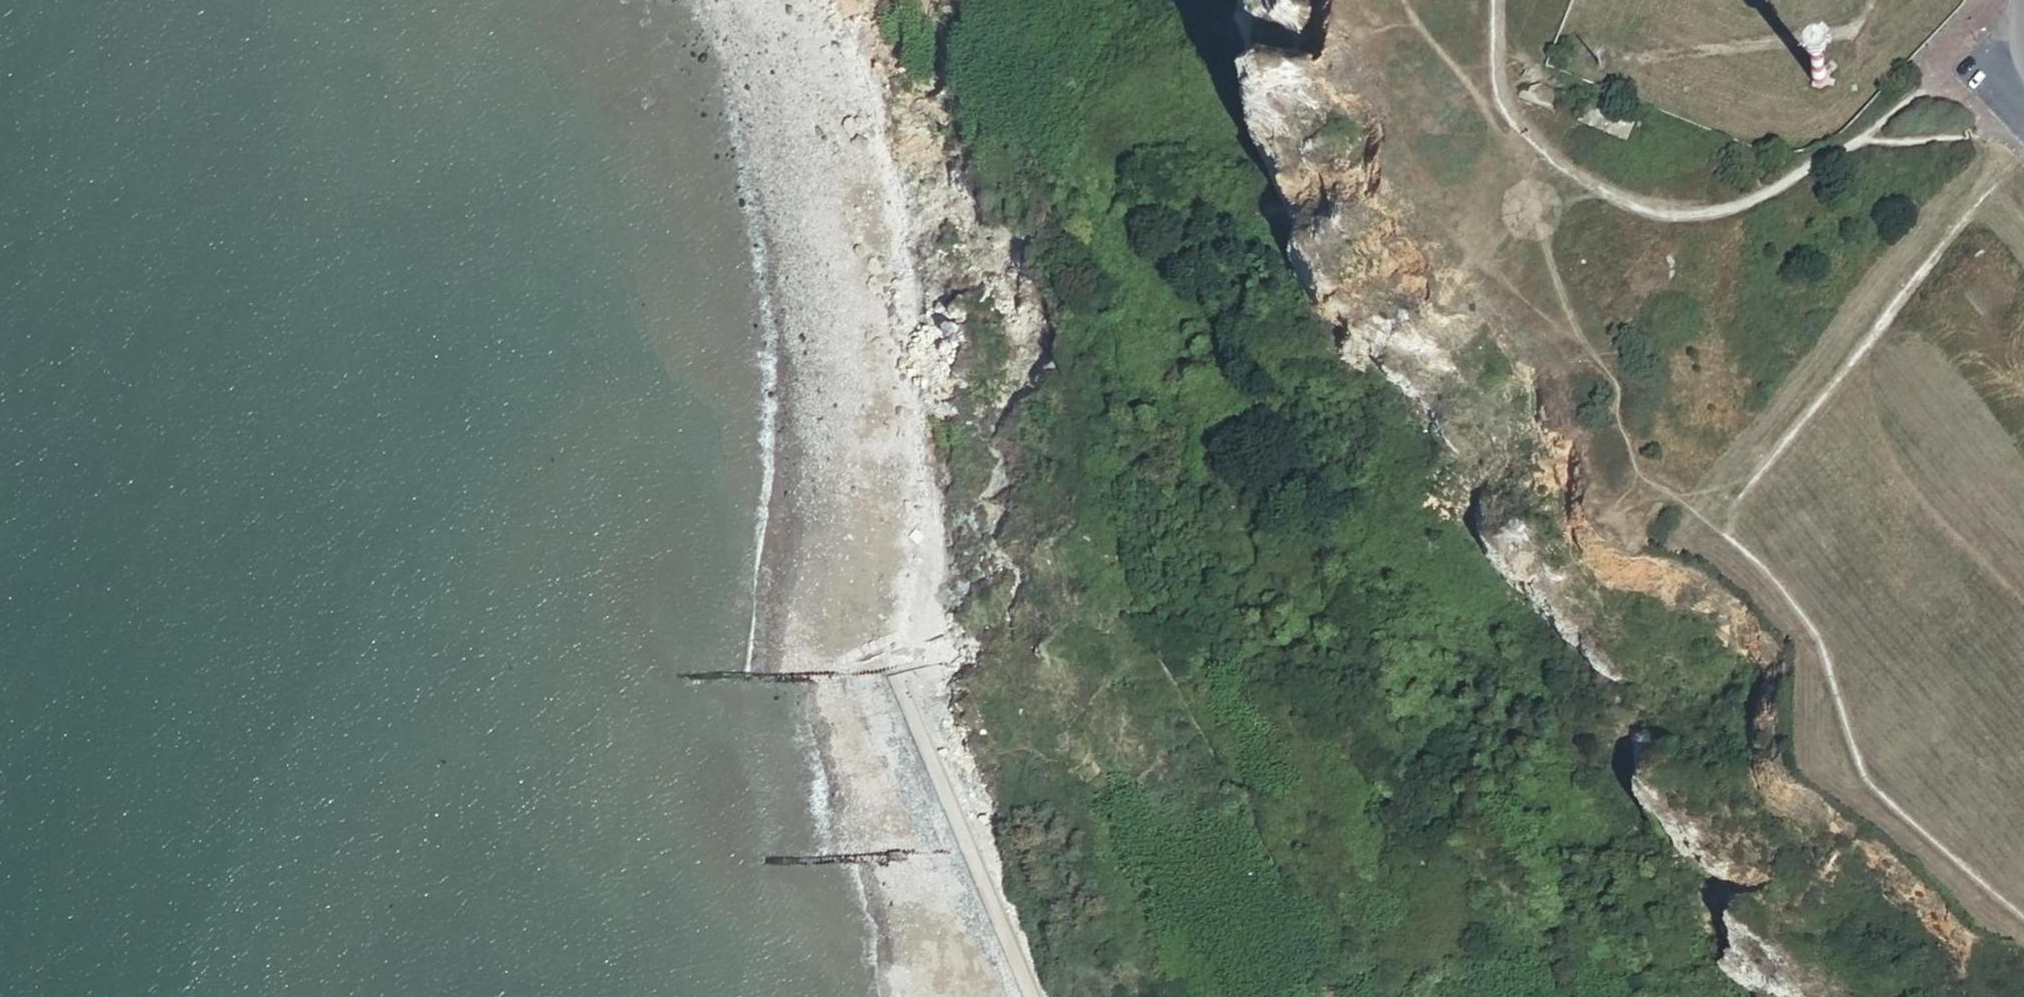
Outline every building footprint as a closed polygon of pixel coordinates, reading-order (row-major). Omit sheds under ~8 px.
[(1628,142),(1637,120),(1592,101),(1583,122),(1628,142)]
